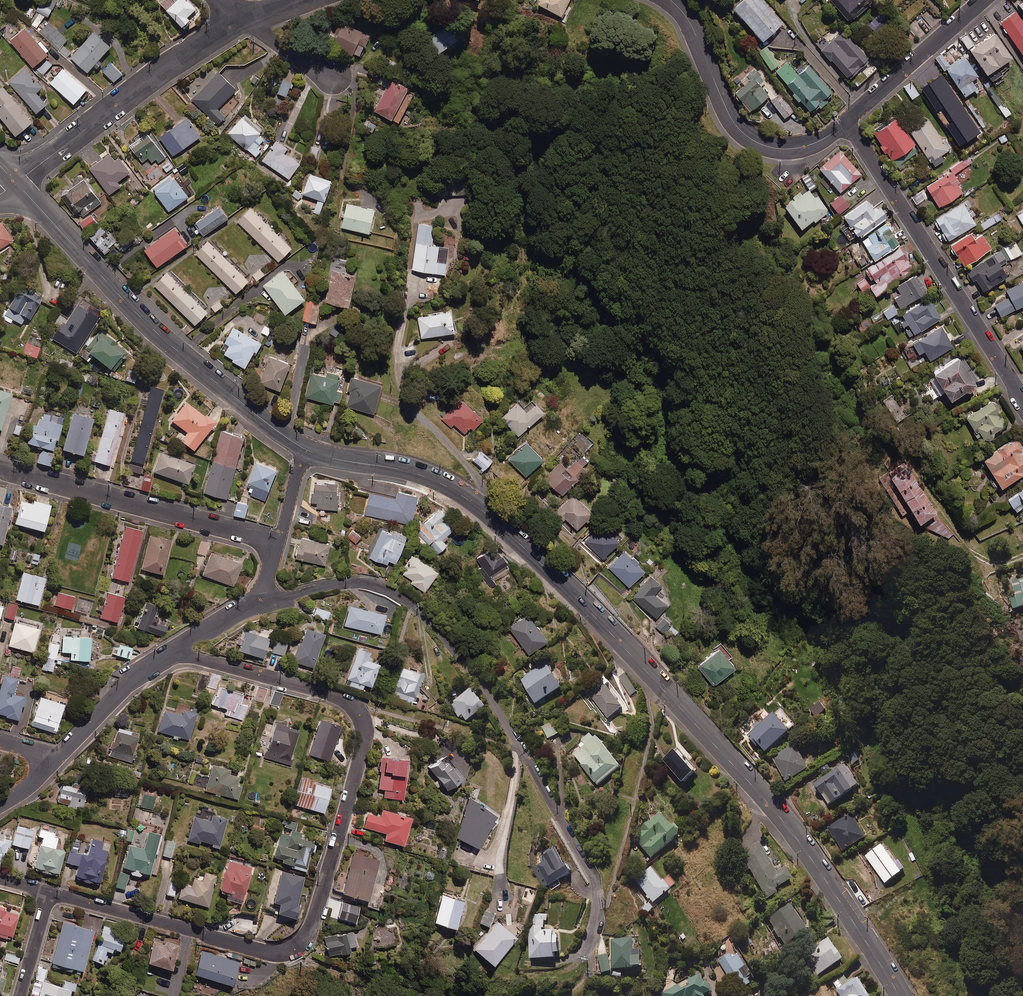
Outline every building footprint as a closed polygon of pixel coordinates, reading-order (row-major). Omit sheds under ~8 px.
[(46,15),(48,16),(58,0),(42,0),(36,8),(38,9),(46,15)] [(159,3),(180,27),(197,11),(187,0),(162,0),(159,3)] [(538,4),(561,16),(570,0),(541,0),(538,4)] [(762,0),(743,0),(734,8),(762,41),(782,23),(762,0)] [(850,22),(866,8),(864,6),(871,0),(831,0),(850,22)] [(46,15),(38,9),(29,23),(37,28),(46,15)] [(1016,11),(1000,23),(1022,56),(1022,21),(1016,11)] [(892,23),(884,16),(872,28),(880,36),(892,23)] [(330,32),(325,43),(352,56),(353,54),(359,57),(370,37),(339,21),(333,34),(330,32)] [(40,33),(66,58),(72,52),(64,44),(68,40),(50,23),(40,33)] [(458,40),(449,25),(433,35),(442,51),(458,40)] [(50,54),(28,26),(11,39),(33,67),(50,54)] [(88,72),(94,65),(97,69),(104,62),(100,58),(112,46),(96,30),(71,56),(88,72)] [(877,67),(843,30),(829,43),(824,37),(816,44),(856,87),(877,67)] [(1017,64),(995,33),(970,50),(992,82),(1017,64)] [(974,44),(967,34),(960,39),(967,49),(974,44)] [(779,65),(767,47),(760,51),(772,69),(779,65)] [(942,53),(935,59),(944,70),(951,65),(942,53)] [(978,76),(965,56),(946,69),(965,96),(977,88),(972,81),(978,76)] [(123,74),(112,62),(103,70),(114,82),(123,74)] [(798,75),(787,62),(776,71),(810,110),(818,103),(821,107),(827,101),(824,98),(831,91),(809,65),(798,75)] [(44,87),(26,66),(9,81),(37,113),(47,104),(38,92),(44,87)] [(88,89),(64,67),(51,82),(75,104),(88,89)] [(765,82),(754,69),(747,75),(751,79),(735,93),(751,111),(769,96),(761,86),(765,82)] [(236,91),(219,73),(191,99),(216,125),(225,117),(217,109),(236,91)] [(291,82),(281,78),(276,94),(286,97),(291,82)] [(407,87),(390,79),(373,111),(390,119),(407,87)] [(920,94),(911,82),(904,87),(912,99),(920,94)] [(1004,103),(993,84),(987,88),(998,106),(1004,103)] [(4,85),(0,89),(0,115),(18,135),(34,120),(4,85)] [(793,111),(780,94),(771,101),(784,118),(793,111)] [(227,134),(255,158),(262,150),(259,148),(261,146),(259,144),(263,140),(257,135),(262,129),(244,114),(227,134)] [(203,136),(189,116),(160,136),(174,156),(203,136)] [(915,145),(897,117),(873,133),(896,167),(917,153),(912,147),(915,145)] [(376,124),(366,119),(362,127),(372,132),(376,124)] [(943,142),(928,120),(910,132),(934,167),(944,160),(941,155),(951,148),(946,140),(943,142)] [(151,135),(133,148),(143,161),(149,157),(153,161),(157,158),(160,162),(167,157),(151,135)] [(287,147),(276,140),(262,161),(289,179),(299,164),(283,153),(287,147)] [(320,149),(312,147),(309,155),(317,157),(320,149)] [(861,174),(840,150),(820,168),(840,192),(861,174)] [(116,160),(111,153),(91,167),(110,194),(122,186),(118,181),(132,172),(121,156),(116,160)] [(972,161),(968,157),(926,188),(941,208),(963,192),(957,184),(960,182),(954,175),(972,161)] [(190,196),(173,174),(153,189),(170,211),(190,196)] [(331,181),(309,174),(302,194),(317,200),(313,212),(319,214),(331,181)] [(810,190),(816,187),(809,175),(802,179),(809,191),(810,190)] [(468,176),(454,177),(455,195),(469,194),(468,176)] [(450,195),(449,178),(436,179),(437,196),(450,195)] [(102,202),(85,179),(62,196),(75,213),(77,211),(81,217),(102,202)] [(809,191),(808,190),(802,194),(800,191),(792,197),(794,199),(784,207),(801,230),(813,221),(815,223),(830,212),(818,195),(815,197),(810,190),(809,191)] [(927,198),(921,191),(913,197),(918,204),(927,198)] [(849,205),(841,195),(830,204),(838,214),(849,205)] [(875,211),(867,200),(843,216),(847,221),(841,226),(851,239),(858,235),(860,237),(888,218),(880,207),(875,211)] [(972,206),(969,200),(935,220),(948,241),(976,224),(967,209),(972,206)] [(374,210),(345,204),(340,228),(369,233),(374,210)] [(230,217),(222,205),(196,223),(204,235),(230,217)] [(291,248),(250,208),(237,221),(278,261),(291,248)] [(98,222),(92,214),(81,222),(87,230),(98,222)] [(1000,219),(997,214),(980,224),(983,230),(1000,219)] [(1,223),(0,224),(0,250),(13,241),(1,223)] [(118,240),(103,224),(90,236),(105,252),(118,240)] [(412,270),(444,275),(448,248),(432,245),(435,226),(419,224),(412,270)] [(899,245),(886,224),(875,231),(876,233),(862,241),(874,260),(899,245)] [(189,244),(176,226),(145,248),(158,267),(189,244)] [(975,239),(971,233),(951,246),(965,266),(992,249),(983,234),(975,239)] [(1022,254),(1015,240),(1004,247),(1011,260),(1022,254)] [(248,281),(207,241),(195,254),(235,293),(248,281)] [(911,264),(900,248),(865,271),(872,281),(875,279),(877,283),(870,287),(875,295),(903,277),(900,272),(911,264)] [(1007,261),(1000,250),(965,273),(971,281),(975,278),(984,292),(1008,277),(1000,265),(1007,261)] [(350,261),(334,258),(324,302),(348,308),(354,279),(346,278),(350,261)] [(206,305),(169,269),(153,285),(194,325),(207,312),(203,308),(206,305)] [(264,275),(260,269),(252,275),(256,281),(264,275)] [(304,300),(282,271),(263,285),(285,315),(304,300)] [(927,292),(917,274),(897,286),(901,294),(895,298),(901,308),(927,292)] [(870,286),(864,278),(852,287),(859,295),(870,286)] [(1006,290),(1010,297),(995,305),(1002,317),(1022,306),(1022,282),(1006,290)] [(43,298),(21,286),(2,318),(10,323),(13,319),(22,324),(26,317),(30,320),(43,298)] [(941,318),(929,298),(902,314),(906,320),(896,326),(899,331),(904,327),(910,337),(941,318)] [(103,313),(81,299),(65,324),(63,322),(52,338),(76,354),(103,313)] [(320,303),(306,300),(302,320),(316,324),(320,303)] [(217,301),(210,306),(215,312),(222,307),(217,301)] [(897,313),(893,306),(883,311),(888,319),(897,313)] [(454,333),(450,311),(418,317),(422,339),(454,333)] [(867,319),(860,324),(864,330),(871,325),(867,319)] [(271,329),(265,325),(260,332),(267,336),(271,329)] [(953,347),(941,326),(912,343),(919,355),(925,351),(930,360),(953,347)] [(261,343),(233,327),(224,343),(229,346),(224,354),(233,360),(232,361),(244,368),(253,354),(254,355),(261,343)] [(128,353),(100,330),(80,355),(88,362),(93,355),(111,369),(121,357),(123,359),(128,353)] [(31,334),(22,353),(36,359),(45,340),(31,334)] [(961,354),(932,373),(950,399),(975,383),(960,360),(964,358),(961,354)] [(289,364),(268,357),(258,383),(279,391),(289,364)] [(138,373),(125,368),(122,379),(134,383),(138,373)] [(325,376),(311,372),(305,398),(333,404),(339,375),(326,372),(325,376)] [(944,392),(934,377),(923,384),(926,389),(920,393),(923,397),(929,393),(933,399),(944,392)] [(381,385),(350,378),(347,391),(350,392),(346,407),(373,414),(381,385)] [(164,390),(152,387),(132,462),(144,465),(164,390)] [(0,390),(0,430),(1,431),(13,395),(0,390)] [(917,409),(905,392),(896,399),(893,395),(884,401),(898,421),(917,409)] [(483,420),(460,399),(442,419),(451,427),(453,424),(464,434),(470,428),(473,431),(483,420)] [(1007,424),(992,401),(966,417),(976,432),(978,431),(986,442),(995,436),(993,433),(1007,424)] [(203,416),(186,402),(171,421),(188,434),(182,441),(195,450),(217,423),(205,414),(203,416)] [(544,413),(534,402),(524,412),(517,404),(502,417),(519,436),(544,413)] [(65,415),(42,408),(38,426),(34,425),(29,444),(54,451),(57,440),(58,441),(65,415)] [(126,414),(110,409),(94,462),(110,466),(126,414)] [(94,420),(74,414),(63,450),(84,456),(94,420)] [(246,437),(223,430),(204,492),(228,499),(246,437)] [(594,443),(583,433),(578,439),(589,449),(594,443)] [(1018,437),(983,460),(1002,489),(1022,475),(1022,444),(1018,437)] [(543,460),(526,442),(508,459),(525,477),(543,460)] [(54,454),(41,451),(37,463),(51,467),(54,454)] [(492,462),(482,451),(472,462),(481,472),(492,462)] [(196,465),(161,453),(154,472),(189,485),(196,465)] [(279,469),(258,461),(248,484),(255,487),(251,495),(266,501),(279,469)] [(567,470),(560,462),(543,478),(561,497),(586,472),(576,461),(567,470)] [(937,513),(904,462),(888,473),(920,524),(937,513)] [(142,468),(131,465),(129,471),(141,474),(142,468)] [(154,476),(145,473),(141,490),(149,492),(154,476)] [(338,485),(311,484),(311,503),(318,503),(317,510),(337,510),(338,485)] [(1008,500),(1016,512),(1022,508),(1022,491),(1008,500)] [(417,496),(397,492),(395,499),(369,493),(364,514),(411,525),(417,496)] [(592,515),(573,495),(558,510),(577,530),(592,515)] [(33,504),(22,501),(15,524),(45,532),(52,506),(34,501),(33,504)] [(249,504),(239,501),(235,514),(246,517),(249,504)] [(0,506),(0,545),(3,545),(13,509),(0,506)] [(457,528),(440,509),(423,524),(418,519),(411,525),(438,554),(447,546),(443,541),(457,528)] [(620,542),(600,524),(583,542),(603,560),(620,542)] [(143,532),(126,527),(112,578),(129,583),(143,532)] [(393,533),(382,528),(369,558),(387,565),(388,561),(396,564),(407,537),(393,531),(393,533)] [(361,537),(352,531),(347,537),(356,544),(361,537)] [(172,542),(150,536),(142,569),(164,575),(172,542)] [(330,544),(301,537),(295,558),(325,565),(330,544)] [(209,543),(202,541),(198,553),(205,555),(209,543)] [(507,564),(494,546),(477,559),(490,577),(507,564)] [(630,557),(624,551),(608,567),(629,588),(645,572),(637,564),(639,563),(631,555),(630,557)] [(242,565),(212,553),(203,575),(234,587),(242,565)] [(40,555),(34,554),(31,565),(37,566),(40,555)] [(438,573),(412,556),(400,573),(412,581),(411,583),(425,593),(438,573)] [(46,579),(23,573),(16,600),(39,606),(46,579)] [(662,586),(651,577),(632,599),(657,619),(667,606),(654,595),(662,586)] [(1012,582),(1021,609),(1022,609),(1022,579),(1012,582)] [(75,598),(58,593),(55,606),(72,610),(75,598)] [(125,598),(108,593),(101,618),(118,623),(125,598)] [(94,601),(82,598),(79,612),(91,615),(94,601)] [(18,605),(8,603),(5,618),(14,620),(18,605)] [(160,607),(146,603),(138,629),(165,637),(169,623),(156,619),(160,607)] [(329,613),(316,608),(314,616),(327,620),(329,613)] [(384,616),(348,608),(344,627),(380,635),(384,616)] [(521,620),(519,616),(513,620),(516,623),(507,629),(527,657),(547,642),(528,615),(521,620)] [(664,618),(656,627),(663,634),(671,625),(664,618)] [(40,630),(15,623),(9,646),(34,653),(40,630)] [(273,633),(261,629),(260,634),(248,630),(241,652),(265,659),(273,633)] [(325,635),(307,629),(296,663),(314,669),(325,635)] [(92,639),(63,636),(62,652),(71,653),(71,660),(90,662),(92,639)] [(60,644),(51,642),(43,669),(52,672),(60,644)] [(288,646),(275,643),(273,653),(286,656),(288,646)] [(134,649),(119,644),(116,656),(131,660),(134,649)] [(729,659),(721,648),(700,665),(706,671),(703,674),(713,687),(735,669),(728,660),(729,659)] [(371,653),(358,649),(345,684),(363,690),(365,685),(373,688),(380,666),(368,661),(371,653)] [(562,690),(547,665),(521,680),(535,706),(562,690)] [(21,668),(12,666),(10,674),(19,676),(21,668)] [(422,676),(400,667),(389,697),(411,706),(422,676)] [(220,675),(211,673),(206,687),(216,690),(220,675)] [(19,721),(23,706),(25,707),(28,698),(14,694),(19,680),(5,676),(0,691),(0,715),(19,721)] [(624,709),(605,683),(590,694),(608,720),(624,709)] [(268,689),(252,684),(248,698),(264,703),(268,689)] [(244,695),(221,688),(218,696),(215,695),(211,704),(227,710),(225,715),(243,721),(248,707),(241,704),(244,695)] [(283,694),(275,691),(271,704),(279,706),(283,694)] [(467,723),(487,711),(481,701),(480,702),(473,691),(450,704),(458,718),(462,715),(467,723)] [(65,705),(40,697),(31,725),(56,733),(65,705)] [(183,715),(165,710),(159,731),(190,740),(197,714),(184,710),(183,715)] [(791,734),(775,715),(749,737),(765,756),(791,734)] [(341,727),(321,721),(310,755),(330,762),(341,727)] [(291,727),(277,723),(266,759),(292,767),(302,733),(290,729),(291,727)] [(140,735),(118,728),(109,757),(133,764),(136,755),(134,754),(140,735)] [(594,740),(591,735),(582,742),(585,746),(573,755),(597,787),(621,769),(598,738),(594,740)] [(809,771),(797,747),(774,759),(786,783),(809,771)] [(698,772),(679,751),(676,754),(674,752),(663,762),(685,787),(696,777),(695,775),(698,772)] [(860,761),(855,754),(849,757),(853,765),(860,761)] [(464,779),(445,756),(428,770),(437,781),(433,783),(437,788),(442,784),(449,792),(464,779)] [(408,761),(382,758),(379,798),(405,800),(408,761)] [(230,771),(213,766),(206,791),(239,800),(242,787),(238,786),(240,778),(229,775),(230,771)] [(861,789),(846,767),(815,787),(829,809),(861,789)] [(314,781),(303,778),(295,805),(325,814),(332,789),(313,784),(314,781)] [(73,783),(72,787),(63,784),(58,803),(83,809),(89,787),(73,783)] [(492,818),(467,799),(454,838),(479,849),(492,818)] [(413,819),(382,810),(379,818),(369,814),(365,828),(387,834),(385,841),(405,847),(413,819)] [(867,840),(853,815),(830,829),(844,853),(867,840)] [(228,820),(214,816),(212,823),(195,818),(189,841),(200,844),(201,841),(220,847),(228,820)] [(672,831),(660,816),(632,837),(651,861),(680,838),(674,829),(672,831)] [(292,830),(297,832),(299,824),(283,819),(282,824),(284,825),(284,828),(292,830)] [(34,830),(18,826),(13,845),(29,849),(34,830)] [(54,838),(55,834),(40,830),(38,837),(43,838),(34,870),(59,876),(65,852),(56,850),(58,839),(54,838)] [(135,832),(128,830),(125,840),(132,842),(135,832)] [(297,832),(292,830),(290,836),(282,834),(275,857),(285,860),(283,865),(306,872),(312,852),(314,853),(317,844),(305,840),(306,835),(297,832)] [(162,836),(149,832),(144,850),(130,845),(123,870),(149,878),(162,836)] [(80,841),(73,839),(67,863),(79,866),(76,879),(101,885),(109,852),(90,847),(88,856),(77,854),(80,841)] [(176,842),(167,840),(163,856),(171,858),(176,842)] [(776,875),(759,845),(741,855),(767,900),(777,894),(775,891),(792,881),(785,870),(776,875)] [(543,889),(573,875),(567,863),(564,864),(557,848),(542,855),(546,862),(533,867),(543,889)] [(381,861),(355,854),(344,895),(370,902),(381,861)] [(223,892),(222,894),(227,896),(226,899),(242,904),(253,868),(229,861),(220,891),(223,892)] [(661,883),(650,868),(635,880),(654,905),(670,892),(663,882),(661,883)] [(305,877),(282,871),(275,903),(281,905),(279,914),(297,919),(300,905),(298,905),(305,877)] [(129,875),(121,873),(117,888),(125,890),(129,875)] [(217,876),(205,873),(203,882),(194,880),(192,888),(183,886),(179,900),(209,908),(217,876)] [(179,883),(170,880),(166,896),(175,898),(179,883)] [(462,916),(464,917),(466,910),(464,910),(466,901),(443,895),(435,924),(458,930),(462,916)] [(0,907),(0,937),(12,940),(19,914),(3,910),(3,908),(0,907)] [(808,935),(791,908),(769,921),(786,949),(808,935)] [(495,915),(487,911),(482,924),(490,927),(495,915)] [(548,914),(534,915),(534,927),(530,928),(532,961),(559,960),(559,954),(563,954),(562,936),(556,937),(556,931),(545,932),(545,921),(548,921),(548,914)] [(518,938),(498,922),(475,951),(495,967),(518,938)] [(63,923),(51,967),(72,973),(73,969),(84,972),(95,932),(63,923)] [(94,961),(104,964),(107,956),(106,956),(107,952),(112,953),(114,950),(121,952),(126,935),(103,928),(94,961)] [(358,947),(355,933),(339,936),(338,934),(324,937),(328,956),(342,953),(342,955),(352,953),(351,948),(358,947)] [(842,964),(829,941),(803,955),(817,979),(842,964)] [(167,945),(154,942),(149,965),(173,971),(180,946),(167,943),(167,945)] [(633,956),(632,943),(611,943),(612,972),(640,972),(640,956),(633,956)] [(241,962),(203,951),(196,975),(233,987),(241,962)] [(7,952),(5,960),(19,964),(21,956),(7,952)] [(738,956),(732,959),(730,956),(719,962),(738,995),(751,989),(746,981),(750,978),(738,956)] [(611,975),(608,957),(598,958),(602,976),(611,975)] [(39,968),(31,994),(39,995),(46,970),(39,968)] [(699,974),(687,980),(689,985),(681,989),(678,984),(661,993),(663,995),(704,995),(713,992),(706,980),(703,982),(699,974)] [(833,984),(840,995),(867,995),(857,979),(848,984),(844,978),(833,984)] [(44,983),(40,995),(71,995),(72,992),(44,983)]
